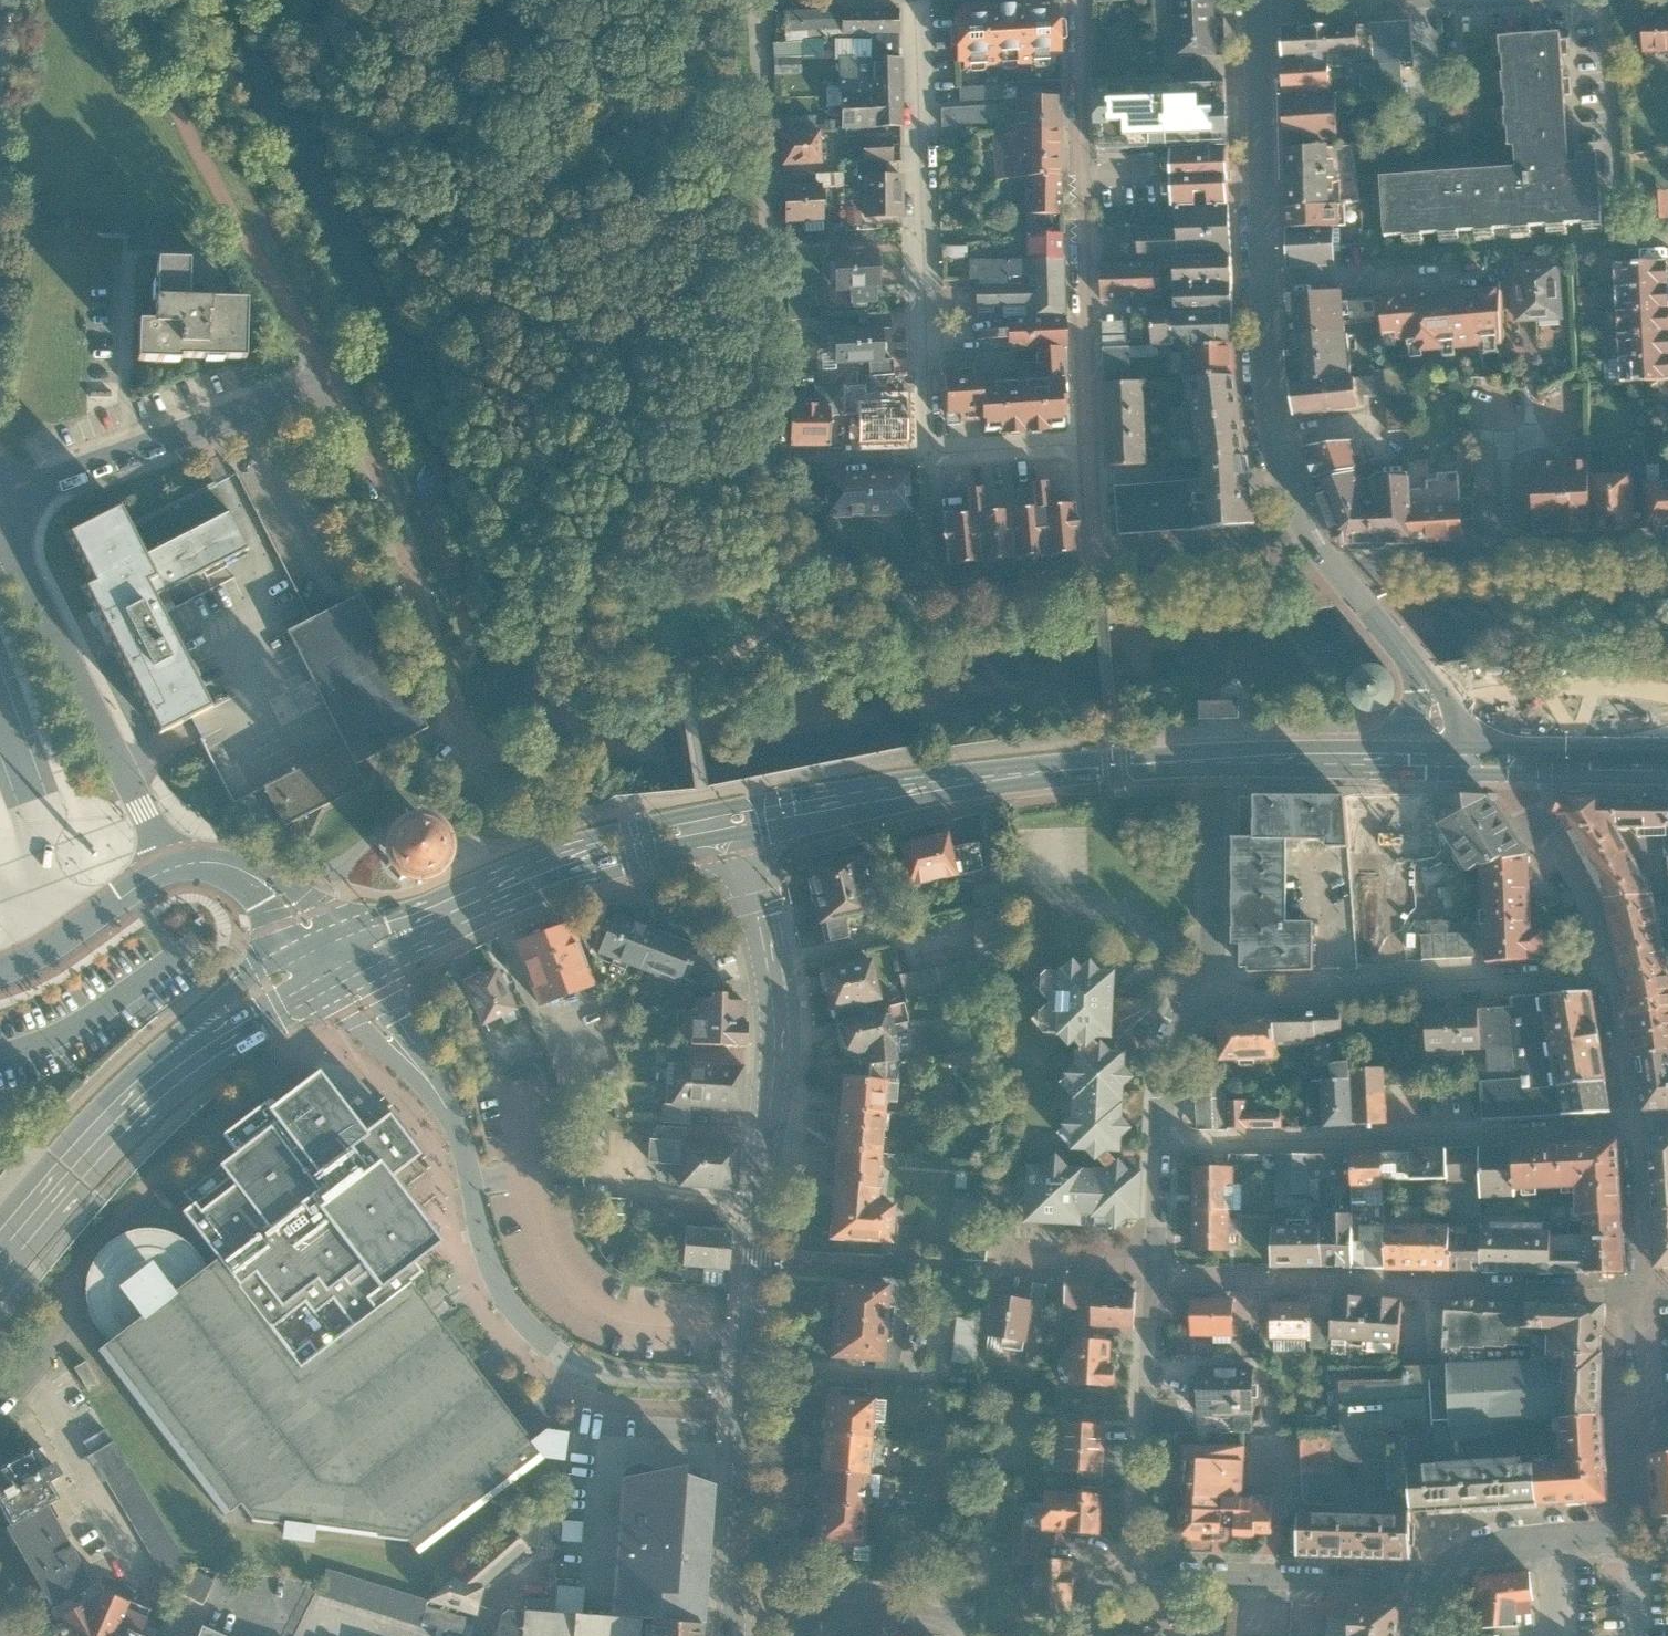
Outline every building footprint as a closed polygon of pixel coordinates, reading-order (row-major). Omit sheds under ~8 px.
[(960,11),(954,12),(957,60),(963,60),(963,66),(1053,61),(1052,55),(1059,54),(1056,6),(1050,7),(1050,0),(1010,3),(1010,5),(999,6),(999,3),(960,6),(960,11)] [(1153,39),(1163,39),(1165,78),(1165,83),(1204,82),(1203,57),(1226,56),(1225,31),(1224,4),(1223,0),(1152,0),(1153,37),(1153,39)] [(841,10),(842,34),(858,34),(875,33),(876,33),(877,34),(899,33),(898,9),(841,10)] [(784,11),(784,29),(839,26),(839,10),(784,11)] [(1641,19),(1643,53),(1667,51),(1667,17),(1641,19)] [(1356,57),(1347,57),(1348,89),(1403,89),(1402,65),(1413,65),(1411,19),(1355,20),(1356,57)] [(1281,22),(1282,59),(1329,58),(1347,57),(1356,57),(1355,20),(1281,22)] [(875,33),(876,58),(899,58),(899,33),(877,34),(876,33),(875,33)] [(1517,168),(1381,178),(1385,231),(1385,238),(1386,238),(1386,236),(1403,235),(1404,246),(1423,245),(1422,234),(1439,233),(1440,242),(1459,241),(1458,232),(1475,231),(1476,240),(1495,239),(1495,229),(1511,229),(1512,237),(1531,236),(1531,227),(1548,226),(1548,235),(1567,234),(1567,224),(1584,223),(1584,232),(1603,231),(1597,154),(1578,154),(1578,162),(1569,163),(1560,33),(1490,37),(1492,57),(1502,56),(1503,73),(1493,73),(1494,93),(1504,92),(1505,109),(1496,110),(1497,127),(1506,127),(1508,145),(1507,146),(1506,148),(1515,147),(1517,168)] [(802,40),(775,41),(775,54),(802,53),(802,40)] [(802,57),(783,57),(784,71),(802,71),(802,57)] [(839,59),(839,83),(842,127),(900,125),(899,58),(876,58),(839,59)] [(1282,59),(1282,90),(1330,89),(1329,58),(1282,59)] [(1165,83),(1097,85),(1101,148),(1226,144),(1225,130),(1224,94),(1224,81),(1204,82),(1165,83)] [(1004,83),(961,85),(961,98),(1004,96),(1004,83)] [(1330,89),(1282,90),(1283,138),(1335,136),(1335,88),(1330,89)] [(1059,125),(1059,93),(1020,92),(1020,125),(1059,125)] [(998,104),(943,106),(943,125),(999,123),(998,104)] [(787,115),(787,127),(818,126),(818,114),(787,115)] [(1059,125),(1020,125),(1020,130),(993,131),(994,173),(1026,172),(1059,171),(1059,125)] [(822,162),(821,126),(818,126),(787,127),(785,127),(785,163),(822,162)] [(893,132),(864,132),(865,160),(893,160),(893,132)] [(1284,150),(1286,209),(1329,205),(1328,177),(1328,146),(1284,150)] [(1170,197),(1170,208),(1175,207),(1195,206),(1194,194),(1208,193),(1208,206),(1229,205),(1229,203),(1229,147),(1170,148),(1170,161),(1170,171),(1170,187),(1170,197)] [(844,168),(822,169),(822,183),(844,183),(844,168)] [(1059,214),(1059,171),(1026,172),(1027,214),(1059,214)] [(864,177),(865,217),(901,216),(901,174),(886,174),(864,175),(864,177)] [(824,188),(787,189),(789,219),(825,218),(824,188)] [(1650,190),(1650,217),(1667,217),(1667,190),(1650,190)] [(1286,209),(1287,228),(1332,226),(1340,226),(1338,204),(1329,205),(1286,209)] [(861,223),(860,205),(847,206),(848,224),(861,223)] [(1176,226),(1177,254),(1179,254),(1232,252),(1229,205),(1208,206),(1195,206),(1175,207),(1176,226)] [(1287,228),(1287,268),(1335,265),(1332,226),(1287,228)] [(1030,229),(1030,257),(1062,257),(1061,229),(1030,229)] [(967,245),(944,245),(943,256),(967,257),(967,245)] [(831,262),(831,280),(835,280),(836,288),(852,288),(875,286),(877,286),(876,251),(835,253),(835,262),(831,262)] [(1062,257),(1030,257),(970,258),(971,275),(1031,274),(1031,280),(977,281),(977,303),(1031,302),(1031,320),(1063,319),(1062,257)] [(1175,260),(1176,286),(1232,285),(1233,285),(1231,258),(1175,260)] [(1631,261),(1632,286),(1667,285),(1667,259),(1631,261)] [(1101,265),(1102,299),(1161,297),(1161,274),(1160,262),(1101,265)] [(159,328),(141,328),(141,366),(249,367),(250,308),(204,308),(192,307),(193,267),(160,267),(159,328)] [(1558,267),(1516,270),(1519,320),(1543,319),(1542,314),(1560,313),(1560,318),(1562,318),(1558,267)] [(1176,286),(1176,314),(1231,313),(1234,313),(1234,312),(1233,285),(1232,285),(1176,286)] [(1632,286),(1633,310),(1667,308),(1667,285),(1632,286)] [(1597,287),(1579,288),(1580,302),(1598,300),(1597,287)] [(1384,331),(1384,342),(1386,342),(1385,336),(1396,335),(1397,341),(1408,340),(1408,348),(1410,348),(1410,343),(1421,342),(1422,346),(1428,351),(1438,350),(1443,345),(1443,343),(1455,342),(1456,348),(1485,345),(1485,339),(1500,337),(1500,342),(1498,342),(1498,343),(1503,343),(1502,291),(1467,294),(1466,289),(1465,290),(1432,294),(1431,293),(1382,298),(1384,331)] [(817,317),(816,290),(789,290),(789,317),(817,317)] [(1291,311),(1289,312),(1290,337),(1339,334),(1346,333),(1345,325),(1344,300),(1343,291),(1289,295),(1291,311)] [(1381,297),(1344,300),(1345,325),(1382,322),(1381,297)] [(1633,310),(1634,335),(1667,333),(1667,308),(1633,310)] [(1152,311),(1153,345),(1174,344),(1174,338),(1190,338),(1196,336),(1196,344),(1235,342),(1234,313),(1231,313),(1176,314),(1169,310),(1152,311)] [(1042,347),(1064,347),(1063,319),(1031,320),(1018,320),(1019,348),(1042,347)] [(1110,322),(1113,375),(1139,374),(1139,358),(1155,358),(1154,346),(1140,346),(1138,321),(1110,322)] [(827,336),(828,354),(835,354),(835,363),(870,362),(883,361),(883,360),(881,328),(864,329),(834,330),(834,336),(827,336)] [(1634,335),(1635,357),(1667,355),(1667,333),(1634,335)] [(1291,350),(1290,350),(1294,383),(1344,379),(1339,334),(1290,337),(1291,350)] [(1596,335),(1583,335),(1583,346),(1597,346),(1596,335)] [(1184,344),(1185,378),(1191,378),(1236,376),(1235,342),(1196,344),(1184,344)] [(944,370),(947,421),(984,419),(984,430),(995,430),(995,432),(1007,431),(1007,432),(1039,431),(1039,429),(1048,429),(1048,427),(1061,427),(1061,414),(1064,414),(1063,379),(1064,379),(1061,347),(1035,348),(1036,380),(980,383),(979,383),(979,386),(958,387),(957,370),(944,370)] [(1635,357),(1636,380),(1667,378),(1667,355),(1635,357)] [(1600,359),(1584,359),(1584,373),(1601,372),(1600,359)] [(1236,376),(1191,378),(1192,382),(1193,381),(1195,399),(1193,399),(1198,443),(1200,443),(1201,458),(1202,458),(1205,458),(1206,457),(1248,456),(1236,376)] [(1294,383),(1291,383),(1296,416),(1298,416),(1361,408),(1356,378),(1353,379),(1351,379),(1344,379),(1294,383)] [(1110,383),(1115,468),(1154,465),(1150,380),(1110,383)] [(1411,428),(1411,390),(1388,390),(1388,429),(1411,428)] [(791,404),(790,445),(829,445),(829,415),(830,404),(815,404),(791,404)] [(1355,441),(1303,448),(1314,478),(1356,470),(1351,458),(1360,454),(1355,441)] [(1174,488),(1117,492),(1120,534),(1178,530),(1257,524),(1256,517),(1252,488),(1248,456),(1206,457),(1208,479),(1208,485),(1174,488)] [(1592,527),(1621,527),(1650,526),(1649,479),(1648,456),(1627,457),(1627,470),(1590,471),(1592,527)] [(1592,527),(1590,471),(1589,457),(1566,458),(1534,459),(1534,527),(1592,527)] [(1426,459),(1408,460),(1409,463),(1409,475),(1415,542),(1463,539),(1461,520),(1460,498),(1458,484),(1457,471),(1436,473),(1437,480),(1428,480),(1426,459)] [(1357,470),(1316,484),(1330,521),(1334,535),(1345,543),(1351,543),(1415,542),(1409,475),(1378,477),(1378,478),(1360,478),(1357,470)] [(909,471),(825,475),(827,505),(844,504),(845,510),(866,509),(866,514),(911,512),(909,471)] [(1649,479),(1650,526),(1667,525),(1667,478),(1649,479)] [(1034,504),(1011,506),(1016,559),(1078,554),(1075,523),(1073,501),(1051,502),(1049,481),(1032,482),(1034,504)] [(1016,559),(1011,506),(987,508),(985,486),(969,486),(971,509),(945,511),(948,565),(1016,559)] [(1471,497),(1460,498),(1461,520),(1473,518),(1471,497)] [(98,578),(89,583),(160,725),(187,711),(211,699),(155,588),(248,542),(231,507),(146,550),(132,523),(122,502),(72,527),(98,578)] [(313,619),(289,631),(347,750),(265,790),(281,824),(363,784),(354,764),(413,736),(427,729),(362,595),(313,619)] [(392,595),(378,600),(383,614),(397,608),(392,595)] [(1358,670),(1353,677),(1350,684),(1350,693),(1353,701),(1358,708),(1366,712),(1375,714),(1383,713),(1391,708),(1396,702),(1399,694),(1399,685),(1397,677),(1393,672),(1386,667),(1378,664),(1366,666),(1358,670)] [(1242,700),(1202,700),(1202,719),(1242,719),(1242,700)] [(1618,827),(1601,796),(1565,796),(1557,813),(1604,899),(1655,894),(1618,827)] [(1601,796),(1618,827),(1667,827),(1667,796),(1640,796),(1601,796)] [(1260,838),(1291,840),(1298,840),(1333,840),(1333,847),(1352,847),(1351,798),(1260,797),(1260,838)] [(1474,873),(1484,868),(1538,866),(1495,799),(1443,799),(1443,826),(1474,873)] [(418,818),(413,817),(407,816),(401,817),(396,818),(391,821),(386,824),(382,829),(379,833),(377,838),(376,844),(375,850),(376,855),(378,861),(380,866),(384,870),(388,874),(393,877),(398,879),(403,881),(409,881),(414,880),(419,879),(424,877),(428,874),(432,870),(435,866),(438,861),(439,856),(440,851),(440,845),(439,840),(437,835),(435,830),(431,826),(427,823),(423,820),(418,818)] [(953,848),(949,831),(900,842),(910,886),(984,870),(978,843),(953,848)] [(1291,840),(1260,838),(1236,837),(1237,946),(1245,946),(1245,957),(1245,969),(1252,969),(1252,973),(1316,971),(1317,937),(1317,923),(1290,923),(1291,840)] [(880,910),(866,850),(807,864),(826,943),(850,937),(846,918),(880,910)] [(1538,866),(1484,868),(1486,932),(1487,962),(1541,961),(1538,866)] [(1007,982),(1004,885),(973,887),(976,960),(902,975),(907,1002),(1007,982)] [(1604,899),(1627,998),(1630,1019),(1667,1014),(1667,954),(1655,894),(1604,899)] [(643,972),(659,931),(615,914),(599,955),(643,972)] [(593,986),(569,923),(514,943),(539,1006),(593,986)] [(643,972),(683,986),(718,974),(716,966),(712,960),(709,954),(704,949),(699,945),(659,931),(643,972)] [(1476,957),(1476,932),(1420,934),(1421,959),(1476,957)] [(883,1001),(873,957),(823,969),(833,1012),(883,1001)] [(1059,1003),(1125,1005),(1126,973),(1112,974),(1101,963),(1092,971),(1083,961),(1072,974),(1056,974),(1041,987),(1059,1003)] [(496,968),(460,985),(480,1027),(516,1010),(496,968)] [(710,999),(696,998),(695,1011),(683,1011),(682,1040),(694,1041),(694,1047),(741,1048),(743,1000),(728,999),(728,994),(710,993),(710,999)] [(1606,1113),(1601,993),(1519,997),(1519,1007),(1492,1009),(1494,1051),(1495,1083),(1485,1083),(1486,1118),(1606,1113)] [(1125,1015),(1125,1005),(1059,1003),(1037,1022),(1050,1035),(1066,1036),(1084,1055),(1083,1066),(1066,1084),(1080,1100),(1080,1117),(1063,1134),(1080,1153),(1096,1153),(1112,1170),(1074,1168),(1062,1155),(1049,1168),(1033,1168),(1033,1197),(1021,1210),(1033,1225),(1086,1228),(1086,1219),(1092,1219),(1112,1219),(1122,1231),(1132,1221),(1140,1221),(1142,1171),(1132,1170),(1116,1155),(1130,1155),(1131,1139),(1136,1134),(1142,1129),(1131,1119),(1133,1088),(1144,1079),(1134,1067),(1134,1056),(1134,1052),(1119,1052),(1109,1041),(1123,1041),(1125,1015)] [(871,1064),(901,1066),(896,1047),(900,1046),(890,1006),(835,1019),(845,1058),(869,1053),(871,1064)] [(1279,1015),(1280,1043),(1319,1043),(1319,1064),(1351,1063),(1350,1008),(1279,1008),(1279,1015)] [(1494,1051),(1492,1009),(1430,1011),(1431,1053),(1494,1051)] [(1630,1019),(1634,1054),(1667,1051),(1667,1014),(1630,1019)] [(1280,1043),(1279,1015),(1223,1015),(1224,1060),(1280,1060),(1280,1043)] [(667,1063),(673,1063),(693,1065),(694,1048),(668,1047),(667,1063)] [(1634,1054),(1643,1110),(1667,1108),(1667,1051),(1634,1054)] [(673,1063),(670,1105),(690,1106),(740,1110),(743,1068),(693,1065),(673,1063)] [(898,1102),(901,1066),(871,1064),(870,1082),(843,1081),(842,1096),(840,1125),(836,1172),(831,1237),(895,1242),(897,1207),(881,1206),(889,1102),(898,1102)] [(1363,1125),(1361,1074),(1360,1064),(1340,1065),(1341,1080),(1330,1081),(1331,1109),(1332,1127),(1363,1125)] [(1229,1101),(1228,1067),(1198,1068),(1200,1129),(1231,1129),(1229,1101)] [(298,1363),(406,1280),(448,1248),(394,1177),(420,1157),(405,1136),(388,1114),(362,1134),(314,1072),(222,1142),(232,1155),(173,1199),(218,1258),(298,1363)] [(1361,1074),(1363,1125),(1393,1124),(1392,1121),(1391,1087),(1391,1073),(1361,1074)] [(1229,1101),(1231,1129),(1285,1127),(1284,1112),(1251,1113),(1250,1100),(1229,1101)] [(688,1124),(690,1106),(670,1105),(661,1104),(660,1122),(688,1124)] [(1312,1127),(1332,1127),(1331,1109),(1312,1110),(1312,1127)] [(656,1127),(656,1138),(682,1140),(682,1129),(656,1127)] [(656,1138),(650,1138),(648,1164),(680,1166),(678,1189),(734,1192),(737,1144),(682,1140),(656,1138)] [(1650,1143),(1655,1216),(1667,1215),(1667,1142),(1650,1143)] [(1585,1145),(1523,1148),(1524,1190),(1578,1189),(1580,1219),(1588,1219),(1627,1217),(1624,1143),(1585,1145)] [(1524,1190),(1523,1148),(1486,1149),(1487,1181),(1487,1198),(1524,1198),(1524,1190)] [(1456,1182),(1454,1149),(1419,1150),(1420,1182),(1456,1182)] [(1487,1181),(1486,1149),(1454,1149),(1456,1182),(1487,1181)] [(1420,1182),(1419,1150),(1389,1151),(1390,1183),(1420,1182)] [(1390,1183),(1389,1151),(1356,1152),(1357,1179),(1357,1190),(1390,1190),(1390,1183)] [(1357,1179),(1356,1152),(1312,1154),(1313,1180),(1357,1179)] [(1313,1180),(1312,1154),(1277,1154),(1278,1195),(1313,1194),(1313,1180)] [(1196,1167),(1196,1211),(1232,1211),(1232,1167),(1196,1167)] [(680,1229),(685,1229),(716,1232),(718,1211),(682,1208),(680,1229)] [(1232,1211),(1196,1211),(1196,1249),(1231,1249),(1232,1211)] [(1655,1216),(1658,1273),(1667,1272),(1667,1215),(1655,1216)] [(1331,1269),(1362,1269),(1363,1226),(1363,1216),(1348,1216),(1348,1226),(1332,1226),(1331,1269)] [(1629,1262),(1627,1217),(1588,1219),(1588,1240),(1589,1270),(1621,1270),(1630,1270),(1629,1262)] [(1277,1268),(1331,1269),(1332,1226),(1278,1225),(1277,1268)] [(1388,1269),(1389,1227),(1363,1226),(1362,1269),(1388,1269)] [(1456,1227),(1389,1227),(1388,1269),(1455,1270),(1456,1227)] [(1488,1228),(1456,1227),(1455,1270),(1488,1271),(1488,1228)] [(1560,1229),(1488,1228),(1488,1271),(1559,1271),(1559,1240),(1560,1229)] [(716,1232),(685,1229),(682,1270),(726,1273),(729,1233),(716,1232)] [(514,1422),(427,1310),(406,1280),(298,1363),(218,1258),(204,1270),(201,1262),(191,1249),(180,1240),(168,1234),(154,1230),(141,1230),(129,1231),(114,1237),(104,1245),(95,1254),(87,1269),(84,1283),(84,1302),(87,1316),(93,1326),(102,1337),(109,1342),(94,1355),(112,1378),(225,1525),(408,1548),(416,1557),(540,1457),(533,1447),(514,1422)] [(988,1234),(964,1232),(962,1258),(987,1259),(988,1234)] [(1559,1271),(1589,1270),(1588,1240),(1559,1240),(1559,1271)] [(1101,1280),(1069,1279),(1067,1310),(1097,1311),(1096,1330),(1135,1332),(1137,1292),(1100,1290),(1101,1280)] [(891,1287),(838,1284),(835,1324),(889,1327),(891,1287)] [(1040,1284),(1038,1291),(1034,1321),(1044,1322),(1050,1285),(1040,1284)] [(1034,1321),(1038,1291),(1004,1286),(996,1337),(1031,1342),(1034,1321)] [(1240,1336),(1241,1294),(1201,1293),(1200,1335),(1240,1336)] [(1353,1351),(1352,1302),(1332,1302),(1333,1351),(1353,1351)] [(1412,1302),(1352,1302),(1353,1351),(1412,1350),(1412,1302)] [(1602,1305),(1544,1306),(1545,1351),(1563,1351),(1562,1340),(1603,1340),(1602,1305)] [(1317,1345),(1316,1306),(1278,1306),(1279,1346),(1317,1345)] [(1421,1514),(1456,1513),(1453,1419),(1564,1413),(1563,1351),(1545,1351),(1544,1306),(1452,1307),(1454,1366),(1414,1368),(1415,1383),(1353,1383),(1354,1435),(1307,1436),(1310,1497),(1316,1502),(1338,1502),(1337,1465),(1378,1464),(1378,1459),(1397,1459),(1398,1477),(1420,1476),(1421,1514)] [(975,1370),(981,1320),(958,1318),(952,1368),(975,1370)] [(889,1327),(835,1324),(833,1360),(886,1363),(889,1327)] [(1603,1340),(1562,1340),(1563,1351),(1564,1413),(1604,1412),(1603,1340)] [(1115,1346),(1079,1345),(1077,1390),(1121,1391),(1121,1370),(1115,1370),(1115,1346)] [(1262,1368),(1204,1368),(1203,1415),(1238,1416),(1238,1429),(1255,1430),(1256,1416),(1261,1416),(1262,1368)] [(865,1552),(871,1412),(828,1410),(827,1429),(826,1455),(824,1487),(823,1522),(821,1550),(865,1552)] [(1453,1419),(1456,1513),(1608,1504),(1604,1412),(1564,1413),(1453,1419)] [(1109,1426),(1067,1425),(1065,1474),(1107,1475),(1109,1426)] [(193,1568),(115,1443),(92,1457),(161,1570),(150,1592),(174,1604),(193,1568)] [(1188,1450),(1187,1502),(1249,1502),(1249,1494),(1250,1449),(1188,1450)] [(1651,1452),(1655,1516),(1667,1515),(1667,1451),(1651,1452)] [(17,1532),(52,1511),(67,1503),(58,1489),(67,1485),(56,1467),(46,1473),(34,1454),(0,1474),(0,1503),(17,1532)] [(620,1486),(609,1625),(641,1627),(705,1631),(713,1490),(684,1482),(685,1473),(658,1478),(657,1477),(656,1475),(654,1472),(651,1470),(648,1468),(645,1467),(642,1467),(638,1467),(635,1467),(632,1468),(629,1469),(627,1471),(624,1474),(622,1476),(620,1479),(620,1482),(620,1486)] [(1103,1535),(1104,1495),(1051,1494),(1050,1527),(1050,1535),(1060,1535),(1103,1535)] [(1276,1502),(1249,1502),(1187,1502),(1187,1510),(1181,1510),(1181,1542),(1205,1542),(1205,1538),(1228,1538),(1228,1533),(1241,1532),(1241,1538),(1262,1538),(1262,1535),(1276,1536),(1276,1502)] [(11,1535),(59,1616),(100,1592),(52,1511),(17,1532),(11,1535)] [(560,1518),(526,1516),(426,1603),(476,1621),(483,1590),(531,1551),(558,1551),(560,1518)] [(1421,1520),(1306,1520),(1306,1563),(1420,1565),(1421,1520)] [(1026,1527),(1025,1547),(1040,1548),(1059,1549),(1060,1535),(1050,1535),(1050,1527),(1026,1527)] [(1039,1568),(1039,1560),(1040,1548),(1025,1547),(1016,1547),(1014,1568),(1039,1568)] [(1075,1623),(1079,1562),(1039,1560),(1039,1568),(1036,1621),(1075,1623)] [(216,1581),(193,1571),(182,1595),(205,1606),(216,1581)] [(426,1603),(326,1571),(322,1585),(318,1598),(417,1629),(426,1603)] [(1532,1571),(1475,1574),(1475,1607),(1478,1607),(1479,1631),(1517,1631),(1517,1612),(1534,1611),(1532,1571)] [(559,1587),(555,1618),(582,1622),(585,1590),(559,1587)] [(154,1621),(110,1601),(104,1590),(100,1592),(59,1616),(71,1635),(148,1635),(154,1621)] [(1232,1603),(1229,1635),(1239,1635),(1241,1604),(1232,1603)] [(1350,1606),(1319,1605),(1318,1618),(1330,1618),(1349,1619),(1350,1606)] [(1397,1609),(1350,1606),(1349,1619),(1349,1635),(1395,1635),(1397,1609)] [(496,1635),(640,1635),(641,1627),(609,1625),(582,1622),(555,1618),(508,1613),(500,1617),(496,1635)] [(1349,1619),(1330,1618),(1328,1635),(1349,1635),(1349,1619)] [(1198,1626),(1180,1625),(1179,1633),(1197,1634),(1198,1626)]
